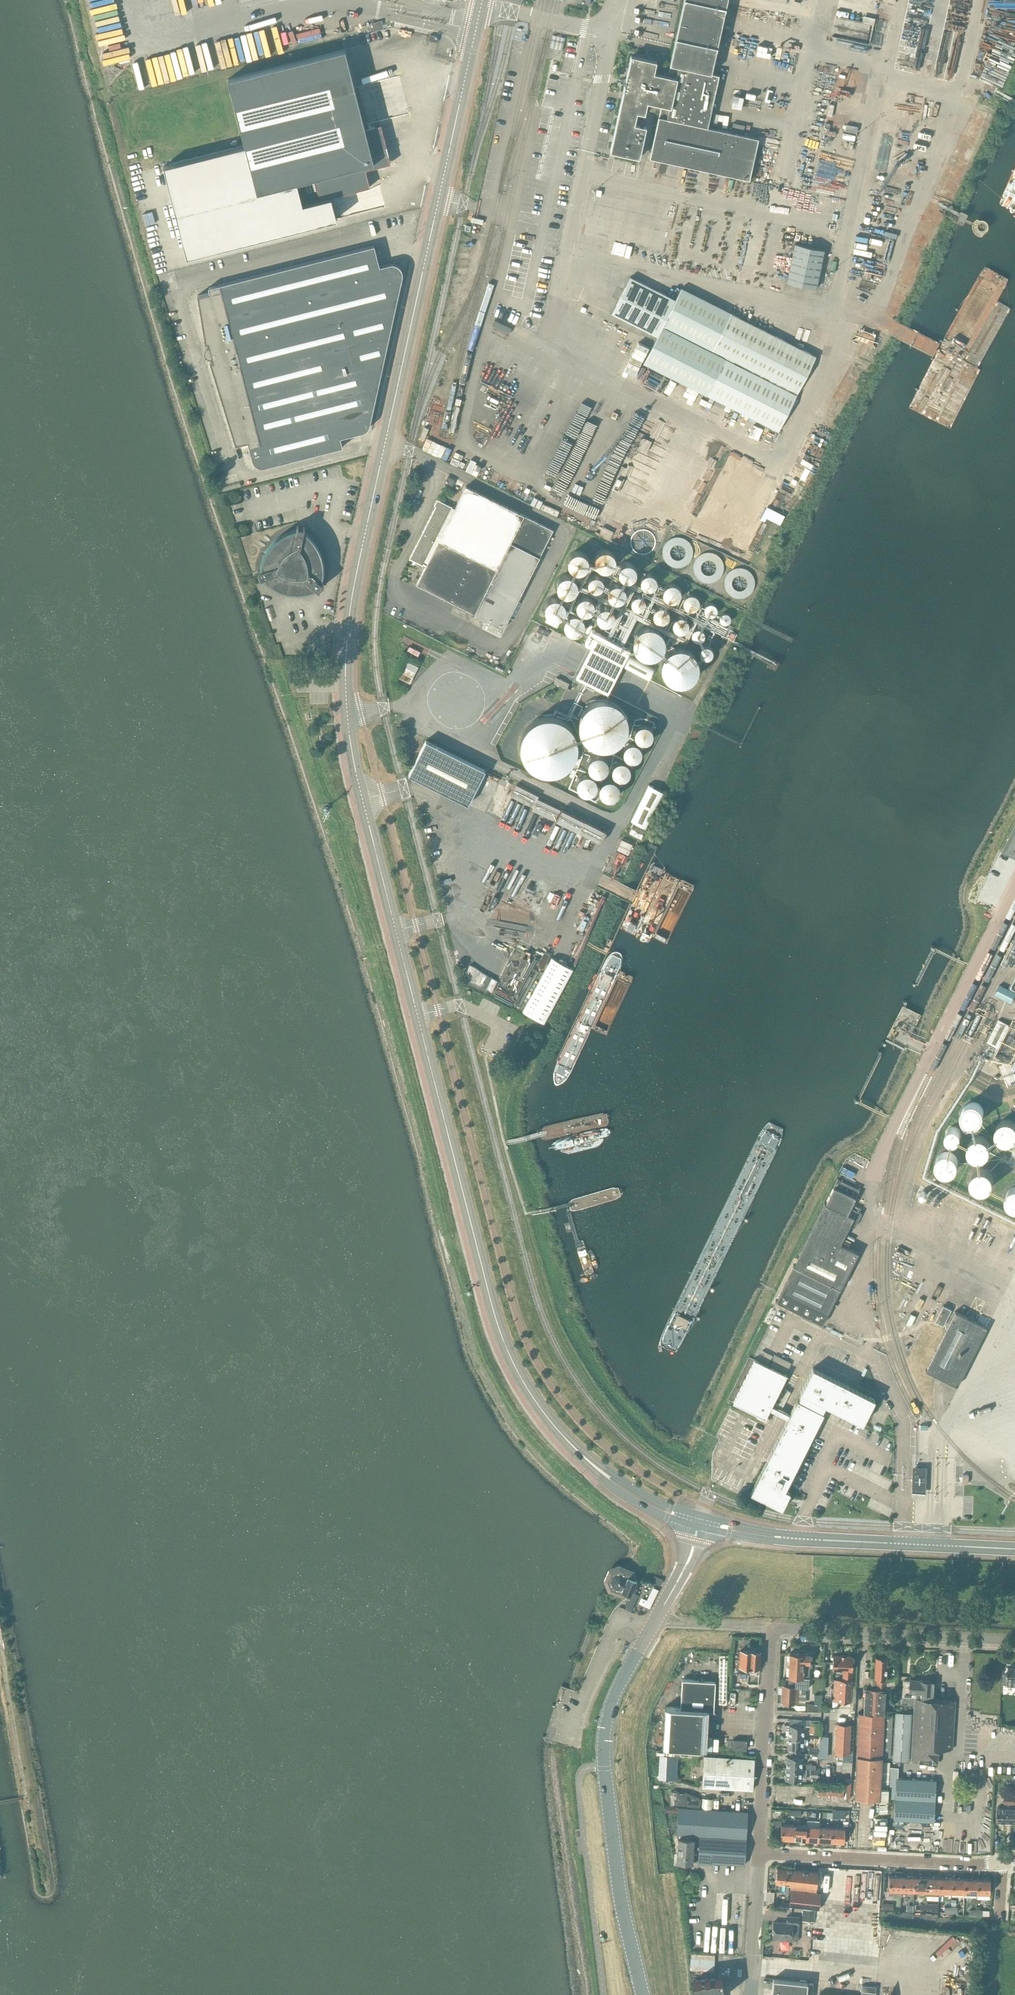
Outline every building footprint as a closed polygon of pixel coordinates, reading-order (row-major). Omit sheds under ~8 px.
[(610,151),(639,157),(646,126),(634,124),(637,112),(645,114),(647,102),(658,104),(658,105),(660,108),(661,109),(659,116),(650,157),(749,179),(758,138),(708,127),(719,75),(711,73),(727,0),(684,0),(670,64),(669,72),(668,72),(664,74),(664,75),(654,72),(656,61),(631,55),(626,79),(627,80),(627,84),(626,84),(625,84),(619,108),(610,151)] [(382,20),(371,23),(374,31),(384,28),(382,20)] [(381,125),(365,129),(345,49),(228,79),(245,148),(161,169),(183,257),(333,219),(331,210),(328,197),(370,186),(365,170),(391,163),(388,155),(381,125)] [(816,289),(824,250),(795,244),(786,282),(816,289)] [(370,424),(379,380),(402,276),(402,274),(402,273),(402,272),(402,270),(401,269),(401,268),(400,267),(398,266),(397,265),(395,264),(394,264),(392,263),(391,263),(389,264),(379,266),(374,245),(208,287),(210,292),(197,295),(205,344),(208,343),(209,348),(206,349),(207,356),(211,355),(212,361),(210,361),(236,445),(248,442),(252,459),(252,460),(253,461),(253,462),(255,463),(255,464),(256,465),(257,465),(258,466),(259,466),(260,466),(262,467),(263,467),(265,466),(343,447),(340,437),(362,432),(364,431),(365,431),(366,430),(367,429),(368,428),(369,427),(369,426),(370,424)] [(612,313),(657,336),(644,364),(736,410),(735,412),(731,410),(725,421),(729,423),(729,424),(745,432),(746,430),(750,432),(756,421),(778,431),(797,392),(816,356),(681,288),(675,300),(630,277),(612,313)] [(447,477),(445,482),(452,486),(455,480),(447,477)] [(417,584),(503,628),(553,529),(466,486),(455,507),(439,499),(409,559),(425,567),(417,584)] [(260,578),(263,577),(266,580),(269,582),(271,584),(275,586),(278,588),(281,589),(285,590),(288,591),(292,591),(295,592),(299,592),(303,591),(306,591),(309,590),(313,589),(317,588),(319,589),(320,588),(319,588),(323,584),(323,585),(324,584),(322,582),(323,578),(323,575),(324,571),(324,567),(323,564),(323,560),(322,557),(321,553),(320,550),(318,546),(317,543),(314,540),(312,537),(310,535),(307,532),(304,530),(305,527),(303,527),(298,526),(297,525),(297,528),(290,530),(288,531),(284,533),(282,535),(279,537),(276,539),(274,541),(272,543),(270,546),(268,549),(266,552),(264,556),(263,559),(262,563),(261,566),(260,570),(258,571),(258,572),(259,572),(260,576),(260,578)] [(593,556),(593,557),(593,558),(593,559),(594,560),(594,561),(594,562),(595,563),(595,564),(596,564),(597,565),(598,566),(600,567),(601,567),(602,567),(603,568),(606,567),(607,567),(608,566),(609,566),(610,565),(611,564),(612,564),(612,563),(613,562),(613,561),(613,560),(614,559),(614,558),(614,557),(614,556),(614,555),(613,554),(613,553),(613,552),(612,551),(611,550),(610,549),(609,549),(608,548),(607,548),(607,547),(606,547),(605,547),(603,547),(602,547),(601,547),(600,547),(600,548),(599,548),(598,549),(597,549),(596,550),(595,551),(594,552),(594,553),(594,554),(593,555),(593,556)] [(566,558),(566,559),(566,560),(566,561),(566,562),(567,563),(567,564),(568,565),(568,566),(569,566),(570,567),(571,568),(572,569),(573,569),(574,569),(576,570),(577,569),(578,569),(579,569),(580,569),(581,568),(582,568),(583,567),(584,566),(585,566),(585,565),(586,564),(586,563),(586,562),(587,561),(587,560),(587,559),(587,558),(587,557),(586,556),(586,555),(586,554),(585,553),(585,552),(584,552),(583,551),(582,550),(581,550),(580,549),(579,549),(578,549),(577,549),(576,549),(574,549),(573,549),(572,549),(571,550),(570,551),(569,552),(568,552),(568,553),(567,554),(567,555),(566,556),(566,557),(566,558)] [(617,567),(617,568),(617,569),(617,570),(617,571),(618,571),(618,572),(618,573),(619,574),(620,574),(620,575),(621,575),(622,576),(623,576),(624,577),(625,577),(626,577),(627,577),(628,577),(629,577),(629,576),(630,576),(631,575),(632,574),(633,574),(633,573),(634,572),(634,571),(635,571),(635,570),(635,569),(635,568),(635,567),(635,566),(635,565),(634,565),(634,564),(633,563),(633,562),(632,562),(632,561),(631,560),(630,560),(629,560),(628,559),(627,559),(626,559),(624,559),(623,559),(623,560),(622,560),(621,560),(620,561),(620,562),(619,562),(619,563),(618,564),(618,565),(617,565),(617,566),(617,567)] [(555,581),(555,582),(555,583),(555,584),(555,585),(556,586),(556,587),(557,588),(557,589),(558,590),(559,591),(560,592),(561,592),(562,592),(563,593),(564,593),(565,593),(566,593),(567,593),(568,592),(569,592),(570,592),(571,591),(572,591),(573,590),(573,589),(574,588),(575,587),(575,586),(575,585),(576,584),(576,583),(576,582),(576,581),(576,580),(575,579),(575,578),(575,577),(574,577),(573,576),(573,575),(572,574),(571,574),(570,573),(569,573),(568,572),(567,572),(566,572),(565,572),(564,572),(563,572),(562,572),(561,573),(559,574),(558,575),(557,576),(557,577),(556,577),(556,578),(555,579),(555,580),(555,581)] [(587,578),(586,580),(587,581),(587,583),(588,584),(588,585),(589,585),(590,586),(591,587),(592,587),(593,587),(594,587),(595,587),(596,587),(597,587),(598,587),(599,586),(600,585),(601,584),(601,583),(602,582),(602,581),(602,580),(602,579),(602,578),(602,577),(601,577),(601,576),(601,575),(600,575),(600,574),(599,573),(597,572),(596,572),(595,572),(594,572),(593,572),(591,572),(590,573),(589,574),(588,575),(587,577),(587,578)] [(641,580),(641,581),(641,582),(641,583),(642,584),(642,586),(643,586),(643,587),(644,588),(645,588),(646,588),(647,589),(648,589),(649,589),(650,589),(652,588),(653,588),(655,587),(655,586),(656,586),(656,585),(656,584),(657,583),(657,582),(657,581),(657,580),(657,579),(656,578),(656,577),(655,576),(655,575),(653,574),(652,574),(650,573),(649,573),(648,573),(647,573),(646,574),(644,574),(644,575),(643,575),(642,577),(642,578),(641,579),(641,580)] [(606,588),(606,589),(606,590),(607,591),(607,592),(607,593),(608,594),(609,595),(610,596),(611,597),(612,597),(613,597),(613,598),(614,598),(615,598),(616,598),(617,598),(618,597),(619,597),(620,596),(621,596),(622,595),(622,594),(623,594),(623,593),(624,592),(624,591),(624,590),(624,589),(624,588),(624,587),(624,586),(624,585),(623,584),(622,583),(622,582),(620,581),(619,581),(619,580),(617,580),(615,580),(613,580),(612,580),(611,581),(610,581),(610,582),(609,582),(608,583),(608,584),(607,584),(607,585),(607,586),(606,587),(606,588)] [(663,592),(663,593),(663,594),(663,595),(663,596),(664,596),(664,597),(664,598),(665,599),(666,599),(666,600),(667,601),(668,601),(669,602),(670,602),(671,602),(672,602),(674,602),(675,602),(675,601),(677,601),(678,600),(678,599),(679,599),(679,598),(680,597),(680,596),(681,596),(681,595),(681,594),(681,593),(681,592),(681,591),(681,590),(680,590),(680,589),(679,588),(679,587),(678,587),(678,586),(677,585),(676,585),(675,585),(675,584),(674,584),(673,584),(672,584),(671,584),(670,584),(668,585),(667,585),(666,586),(666,587),(665,587),(664,588),(664,589),(663,590),(663,591),(663,592)] [(575,601),(575,602),(575,603),(576,604),(576,605),(577,606),(577,607),(578,608),(579,609),(580,609),(581,610),(582,610),(583,610),(584,611),(586,610),(588,610),(589,609),(590,608),(591,608),(591,607),(592,606),(593,605),(593,604),(593,603),(593,602),(593,601),(593,600),(593,599),(592,598),(592,597),(591,596),(590,595),(589,594),(588,593),(586,593),(584,593),(583,593),(582,593),(581,593),(581,594),(580,594),(579,594),(578,595),(578,596),(577,596),(577,597),(576,598),(576,599),(575,600),(575,601)] [(543,604),(543,605),(543,606),(543,607),(544,608),(544,609),(545,610),(545,611),(546,612),(546,613),(547,614),(548,614),(550,615),(551,615),(552,616),(554,616),(555,616),(556,616),(557,615),(558,615),(559,615),(560,614),(561,613),(562,612),(562,611),(563,610),(563,609),(564,608),(564,607),(564,606),(564,605),(564,604),(564,603),(564,602),(563,601),(562,600),(562,599),(561,598),(560,597),(559,596),(558,596),(557,595),(556,595),(554,595),(553,595),(552,595),(551,595),(550,596),(549,596),(548,597),(547,597),(546,598),(546,599),(545,600),(545,601),(544,601),(544,602),(543,603),(543,604)] [(683,602),(683,603),(683,604),(684,605),(684,606),(685,607),(685,608),(686,608),(687,609),(688,610),(689,610),(690,610),(691,610),(693,610),(694,610),(696,609),(697,608),(698,607),(698,606),(699,606),(699,605),(699,604),(699,603),(699,602),(699,601),(699,600),(699,599),(698,598),(697,597),(696,596),(695,595),(694,595),(693,595),(691,595),(690,595),(688,595),(687,596),(686,596),(686,597),(685,597),(685,598),(684,599),(684,600),(683,601),(683,602)] [(631,602),(631,603),(631,604),(632,605),(632,606),(632,607),(633,608),(634,609),(636,609),(637,610),(638,610),(640,610),(641,609),(642,609),(643,608),(644,607),(645,605),(645,604),(645,603),(645,602),(645,601),(645,600),(644,599),(643,598),(642,597),(641,596),(640,596),(638,596),(637,596),(636,596),(634,597),(633,598),(632,599),(632,600),(632,601),(631,601),(631,602)] [(595,611),(595,612),(595,613),(595,614),(596,615),(596,616),(597,617),(597,618),(598,619),(599,620),(601,620),(602,621),(603,621),(604,621),(605,621),(606,621),(607,621),(607,620),(608,620),(609,620),(610,619),(611,618),(611,617),(612,616),(613,615),(613,614),(613,613),(613,612),(613,611),(613,610),(612,609),(612,608),(611,607),(610,606),(610,605),(609,605),(607,604),(606,604),(605,603),(604,603),(603,603),(602,604),(601,604),(599,605),(598,605),(598,606),(597,607),(596,608),(596,609),(596,610),(595,611)] [(704,608),(704,610),(704,611),(705,612),(705,613),(706,614),(707,615),(708,616),(709,616),(711,616),(712,616),(713,616),(714,615),(715,615),(715,614),(716,614),(716,613),(717,612),(717,611),(717,610),(717,608),(717,607),(716,607),(716,606),(715,605),(714,604),(713,604),(712,603),(711,603),(709,603),(708,604),(707,604),(706,605),(705,606),(705,607),(704,608)] [(653,614),(653,615),(653,616),(654,617),(654,618),(655,619),(655,620),(656,620),(657,621),(658,622),(659,622),(660,623),(661,623),(663,623),(664,622),(665,622),(666,621),(667,620),(668,620),(668,619),(668,618),(669,618),(669,617),(669,616),(669,615),(669,614),(669,613),(669,612),(668,611),(668,610),(667,609),(666,608),(665,608),(664,607),(663,607),(661,607),(660,607),(658,607),(657,608),(656,608),(656,609),(655,610),(654,611),(654,612),(653,613),(653,614)] [(563,622),(563,623),(564,624),(564,625),(564,626),(564,627),(565,628),(565,629),(566,630),(567,631),(568,632),(569,632),(570,633),(571,633),(572,633),(573,633),(574,633),(576,633),(578,633),(579,632),(580,632),(581,631),(581,630),(582,629),(583,629),(583,628),(584,627),(584,626),(584,625),(584,624),(584,623),(584,622),(584,621),(584,620),(583,619),(583,618),(582,617),(582,616),(581,616),(580,615),(579,614),(578,613),(577,613),(576,613),(575,613),(574,613),(573,613),(572,613),(571,613),(570,614),(569,614),(568,615),(567,615),(566,616),(566,617),(565,618),(564,619),(564,620),(564,621),(563,622)] [(720,618),(720,620),(720,621),(721,622),(722,623),(723,623),(724,624),(725,624),(726,624),(727,623),(728,623),(729,622),(729,621),(730,621),(730,620),(730,618),(730,617),(730,616),(729,615),(728,614),(727,613),(726,613),(725,613),(724,613),(723,613),(722,614),(721,615),(720,615),(720,616),(720,617),(720,618)] [(673,623),(673,624),(673,625),(673,626),(673,627),(674,628),(674,629),(675,629),(675,630),(676,630),(676,631),(678,632),(679,632),(681,632),(682,632),(684,632),(685,631),(686,630),(687,629),(688,628),(688,627),(689,626),(689,625),(689,624),(689,623),(688,622),(688,621),(688,620),(687,620),(687,619),(686,619),(686,618),(685,618),(684,617),(683,617),(682,616),(681,616),(679,616),(678,617),(677,617),(676,618),(675,619),(674,620),(673,621),(673,622),(673,623)] [(632,638),(632,639),(632,641),(632,642),(632,644),(633,645),(634,647),(634,648),(635,649),(636,650),(637,652),(639,652),(640,653),(641,654),(643,654),(644,655),(646,655),(647,655),(649,655),(651,655),(652,654),(653,654),(655,653),(656,652),(657,652),(659,650),(660,649),(661,648),(661,647),(662,645),(663,644),(663,642),(663,641),(663,639),(663,638),(663,636),(663,635),(662,633),(661,632),(661,631),(660,629),(659,628),(657,627),(656,626),(655,625),(653,625),(652,624),(651,624),(649,624),(647,624),(646,624),(644,624),(643,624),(641,625),(640,625),(639,626),(637,627),(636,628),(635,629),(634,631),(634,632),(633,633),(632,635),(632,636),(632,638)] [(692,634),(692,635),(692,636),(692,637),(692,638),(693,638),(693,639),(694,640),(695,640),(696,641),(697,641),(698,642),(700,641),(701,641),(702,640),(703,640),(704,639),(704,638),(704,637),(705,636),(705,635),(705,634),(704,633),(704,632),(704,631),(703,630),(702,630),(701,629),(699,629),(698,629),(697,629),(696,629),(695,630),(694,630),(693,631),(692,633),(692,634)] [(629,649),(592,630),(585,643),(591,646),(576,676),(607,692),(621,665),(626,655),(629,649)] [(700,648),(699,648),(700,650),(700,651),(701,652),(702,653),(703,653),(704,654),(705,654),(706,654),(707,653),(708,653),(709,652),(709,651),(710,651),(710,650),(710,648),(710,647),(710,646),(709,646),(709,645),(708,644),(707,644),(706,643),(705,643),(704,643),(703,644),(702,644),(701,645),(700,646),(700,647),(700,648)] [(660,661),(660,663),(660,665),(660,667),(661,668),(661,670),(662,672),(663,673),(664,675),(665,676),(667,677),(668,678),(670,679),(671,680),(673,681),(675,681),(677,681),(678,682),(680,681),(682,681),(684,681),(686,680),(687,679),(689,678),(690,677),(692,676),(693,675),(694,673),(695,672),(696,670),(696,668),(697,667),(697,665),(697,663),(697,661),(697,660),(696,658),(696,656),(695,654),(694,653),(693,651),(692,650),(690,649),(689,648),(687,647),(686,646),(684,645),(682,645),(680,645),(678,645),(677,645),(675,645),(673,645),(671,646),(670,647),(668,648),(667,649),(665,650),(664,651),(663,653),(662,654),(661,656),(661,658),(660,660),(660,661)] [(626,656),(621,665),(648,680),(653,670),(626,656)] [(407,662),(399,678),(409,683),(418,667),(407,662)] [(556,677),(554,683),(567,689),(569,683),(556,677)] [(593,746),(598,747),(603,747),(608,746),(614,744),(618,741),(621,737),(624,733),(626,728),(627,723),(626,717),(625,713),(623,709),(620,705),(617,702),(613,699),(608,698),(604,697),(599,697),(595,698),(590,699),(586,702),(583,704),(580,708),(578,712),(577,718),(576,722),(577,728),(579,733),(581,737),(585,741),(589,743),(593,746)] [(540,770),(546,770),(552,770),(558,768),(564,765),(568,761),(572,756),(574,750),(575,744),(575,738),(573,731),(571,726),(567,721),(562,718),(557,715),(553,714),(548,713),(543,714),(538,714),(533,716),(529,719),(526,722),(522,727),(520,732),(518,737),(518,742),(519,748),(520,753),(523,758),(526,762),(530,766),(535,768),(540,770)] [(636,738),(637,739),(637,740),(638,740),(639,741),(640,741),(641,741),(642,742),(643,742),(644,742),(645,741),(647,741),(648,740),(649,740),(650,739),(651,738),(651,737),(652,736),(652,734),(652,733),(652,732),(652,731),(652,730),(652,729),(651,728),(650,727),(650,726),(649,726),(648,725),(647,725),(647,724),(646,724),(645,724),(644,724),(643,724),(642,724),(641,724),(640,724),(639,725),(638,725),(637,726),(636,727),(635,729),(634,730),(634,731),(634,732),(634,733),(634,734),(634,735),(635,736),(635,737),(636,738)] [(485,770),(426,741),(408,775),(468,805),(485,770)] [(623,755),(624,755),(624,756),(625,757),(626,758),(627,759),(628,759),(629,760),(630,760),(631,760),(633,760),(634,760),(634,759),(635,759),(636,759),(638,758),(638,757),(639,756),(640,755),(640,754),(640,753),(640,752),(641,751),(641,750),(640,750),(640,749),(640,748),(640,747),(639,746),(639,745),(638,745),(638,744),(637,744),(636,743),(635,743),(635,742),(634,742),(633,742),(632,742),(631,742),(630,742),(629,742),(628,742),(628,743),(627,743),(626,743),(625,744),(624,745),(624,746),(623,747),(623,748),(623,749),(622,749),(622,750),(622,751),(622,752),(623,753),(623,754),(623,755)] [(590,756),(588,758),(587,759),(587,762),(586,764),(586,766),(587,768),(588,770),(590,772),(592,773),(594,774),(596,774),(597,774),(600,774),(601,773),(603,772),(605,771),(606,769),(606,768),(607,766),(607,764),(607,762),(607,760),(606,758),(604,757),(603,755),(601,754),(599,754),(597,753),(595,754),(593,754),(591,755),(590,756)] [(611,769),(611,770),(611,771),(612,772),(612,773),(612,774),(613,775),(614,776),(615,777),(617,778),(618,778),(619,779),(620,779),(622,778),(623,778),(624,778),(625,777),(626,776),(627,776),(627,775),(628,775),(628,774),(629,773),(629,772),(629,771),(629,770),(629,769),(629,768),(629,767),(629,766),(628,765),(628,764),(627,764),(627,763),(626,762),(625,762),(624,761),(623,761),(622,761),(621,760),(620,760),(619,760),(618,761),(617,761),(616,761),(615,762),(614,762),(614,763),(613,764),(612,765),(612,766),(612,767),(611,768),(611,769)] [(578,775),(577,776),(576,778),(575,780),(574,783),(575,785),(576,787),(577,789),(578,790),(580,792),(582,793),(584,793),(586,793),(588,793),(590,792),(591,791),(593,789),(594,788),(595,786),(595,784),(596,783),(595,781),(595,779),(594,777),(593,775),(591,774),(590,773),(588,772),(585,772),(583,772),(581,773),(580,774),(578,775)] [(600,780),(599,781),(598,783),(597,785),(597,788),(597,790),(598,792),(599,794),(600,796),(602,797),(604,798),(606,798),(608,798),(610,798),(612,797),(613,796),(615,795),(616,793),(617,791),(617,790),(618,788),(618,786),(617,784),(616,782),(615,781),(613,779),(612,778),(610,778),(608,777),(606,777),(604,778),(602,779),(600,780)] [(648,784),(631,820),(646,827),(663,791),(648,784)] [(1004,851),(1014,857),(1014,829),(1004,851)] [(1004,892),(993,886),(986,883),(978,897),(996,907),(1004,892)] [(562,986),(544,976),(524,1012),(543,1023),(562,986)] [(995,995),(1011,1002),(1014,994),(1014,992),(1000,985),(995,995)] [(986,1115),(986,1114),(986,1112),(986,1110),(985,1108),(984,1107),(983,1105),(981,1104),(979,1103),(978,1103),(976,1103),(974,1103),(972,1103),(970,1104),(969,1105),(967,1106),(966,1107),(965,1109),(964,1111),(964,1113),(964,1114),(964,1116),(965,1117),(965,1119),(966,1121),(968,1122),(969,1123),(971,1124),(973,1125),(975,1125),(977,1125),(978,1124),(980,1124),(982,1123),(983,1121),(984,1120),(985,1118),(986,1117),(986,1115)] [(1006,1141),(1008,1142),(1010,1142),(1012,1141),(1013,1140),(1014,1139),(1014,1122),(1014,1121),(1013,1120),(1011,1120),(1009,1119),(1007,1119),(1005,1120),(1003,1121),(1002,1122),(1000,1123),(999,1124),(998,1126),(998,1128),(997,1130),(997,1131),(997,1132),(998,1134),(999,1136),(1000,1137),(1001,1139),(1003,1140),(1004,1141),(1006,1141)] [(961,1135),(961,1133),(961,1132),(960,1130),(959,1129),(957,1128),(956,1128),(955,1128),(953,1128),(952,1128),(950,1128),(949,1129),(948,1131),(947,1132),(947,1133),(947,1135),(947,1136),(947,1138),(948,1139),(949,1140),(950,1141),(952,1142),(953,1142),(955,1142),(956,1142),(958,1141),(959,1140),(960,1139),(961,1138),(961,1136),(961,1135)] [(989,1141),(987,1140),(986,1139),(984,1138),(982,1137),(979,1137),(977,1138),(975,1138),(974,1139),(972,1140),(971,1142),(970,1144),(969,1147),(969,1148),(969,1150),(970,1152),(971,1153),(972,1155),(973,1156),(975,1157),(976,1158),(978,1159),(980,1159),(982,1159),(984,1158),(985,1158),(987,1157),(988,1156),(989,1154),(990,1152),(991,1151),(991,1149),(991,1148),(991,1146),(991,1144),(990,1143),(989,1141)] [(960,1165),(960,1163),(960,1161),(959,1160),(958,1158),(957,1156),(956,1155),(954,1154),(953,1153),(951,1152),(949,1152),(947,1152),(945,1152),(944,1153),(942,1154),(940,1155),(939,1157),(938,1158),(938,1160),(937,1162),(937,1163),(937,1165),(938,1167),(939,1169),(940,1170),(941,1172),(942,1173),(944,1174),(946,1174),(948,1175),(950,1175),(952,1174),(953,1174),(955,1173),(956,1171),(958,1170),(959,1168),(959,1166),(960,1165)] [(991,1172),(989,1171),(988,1170),(986,1170),(984,1169),(982,1169),(980,1170),(978,1170),(977,1171),(975,1173),(974,1174),(973,1176),(972,1177),(972,1179),(972,1181),(972,1183),(973,1184),(973,1186),(974,1188),(976,1189),(977,1190),(979,1191),(981,1192),(983,1192),(984,1192),(986,1192),(988,1191),(990,1190),(991,1189),(992,1187),(993,1186),(994,1184),(994,1182),(995,1181),(994,1179),(994,1177),(993,1175),(992,1174),(991,1172)] [(838,1178),(827,1200),(825,1199),(825,1200),(826,1201),(795,1262),(840,1285),(857,1251),(859,1251),(859,1250),(840,1241),(848,1224),(854,1227),(862,1213),(859,1211),(861,1208),(852,1204),(859,1189),(838,1178)] [(1014,1187),(1013,1188),(1011,1189),(1010,1190),(1009,1191),(1008,1193),(1007,1195),(1007,1197),(1006,1198),(1007,1200),(1007,1202),(1008,1204),(1009,1205),(1010,1207),(1012,1208),(1013,1209),(1014,1209),(1014,1187)] [(840,1285),(795,1262),(794,1262),(793,1263),(795,1264),(778,1298),(776,1297),(776,1298),(823,1322),(824,1320),(822,1320),(840,1286),(841,1286),(840,1285)] [(952,1309),(944,1305),(935,1321),(943,1325),(952,1309)] [(926,1370),(957,1386),(958,1385),(957,1384),(986,1327),(986,1328),(987,1326),(956,1311),(955,1312),(956,1312),(927,1369),(926,1369),(926,1370)] [(762,1416),(765,1418),(769,1409),(787,1418),(751,1492),(782,1507),(790,1491),(785,1488),(823,1411),(822,1411),(825,1404),(862,1423),(875,1398),(813,1368),(801,1392),(802,1392),(798,1399),(797,1398),(789,1414),(772,1405),(787,1375),(755,1358),(754,1359),(748,1356),(728,1399),(733,1402),(758,1414),(755,1419),(732,1408),(721,1431),(743,1442),(741,1447),(735,1444),(719,1477),(741,1489),(757,1455),(752,1453),(755,1447),(766,1425),(760,1422),(762,1416)] [(914,1466),(913,1466),(912,1466),(912,1493),(926,1493),(926,1467),(914,1466)] [(627,1592),(630,1593),(631,1593),(632,1591),(634,1592),(638,1583),(635,1582),(636,1580),(637,1579),(636,1579),(635,1579),(637,1577),(635,1571),(619,1564),(609,1569),(604,1579),(608,1590),(621,1596),(626,1594),(627,1592)] [(749,1670),(750,1651),(740,1650),(739,1670),(749,1670)] [(760,1667),(760,1651),(750,1651),(749,1670),(755,1671),(755,1667),(760,1667)] [(789,1676),(809,1677),(811,1653),(793,1652),(790,1655),(789,1676)] [(834,1654),(833,1669),(844,1670),(843,1679),(835,1679),(834,1701),(855,1702),(856,1690),(851,1690),(853,1655),(834,1654)] [(876,1656),(875,1678),(877,1678),(876,1688),(885,1689),(887,1657),(876,1656)] [(1013,1683),(1013,1684),(1014,1684),(1014,1667),(1008,1667),(1008,1674),(1004,1674),(1004,1683),(1013,1683)] [(789,1676),(789,1684),(799,1685),(799,1687),(805,1688),(809,1688),(809,1677),(789,1676)] [(663,1745),(705,1748),(707,1710),(713,1710),(715,1680),(682,1678),(680,1707),(665,1706),(663,1745)] [(915,1697),(933,1698),(934,1681),(910,1679),(909,1692),(915,1692),(915,1697)] [(805,1699),(805,1688),(799,1687),(799,1685),(789,1684),(783,1684),(782,1702),(798,1703),(798,1699),(805,1699)] [(859,1712),(854,1797),(880,1799),(879,1813),(887,1813),(890,1761),(881,1761),(882,1757),(890,1757),(893,1714),(888,1714),(889,1689),(885,1689),(876,1688),(865,1688),(864,1713),(859,1712)] [(915,1698),(912,1761),(937,1763),(938,1749),(952,1750),(955,1700),(915,1698)] [(909,1761),(911,1723),(911,1713),(895,1712),(893,1760),(909,1761)] [(810,1732),(819,1733),(820,1722),(811,1722),(810,1732)] [(836,1752),(849,1753),(851,1724),(838,1723),(836,1752)] [(804,1737),(804,1725),(789,1724),(789,1736),(804,1737)] [(804,1737),(789,1736),(788,1748),(803,1749),(804,1737)] [(733,1739),(732,1748),(746,1749),(747,1740),(733,1739)] [(703,1782),(703,1786),(749,1789),(752,1789),(754,1759),(704,1756),(704,1757),(703,1782)] [(787,1768),(802,1769),(802,1757),(788,1756),(787,1768)] [(802,1769),(787,1768),(786,1779),(801,1780),(802,1769)] [(896,1779),(894,1819),(934,1821),(936,1780),(896,1779)] [(818,1781),(817,1797),(843,1798),(844,1783),(818,1781)] [(700,1807),(701,1799),(687,1793),(672,1791),(671,1804),(700,1807)] [(701,1798),(700,1808),(713,1808),(714,1798),(701,1798)] [(677,1834),(700,1835),(746,1838),(747,1812),(678,1807),(666,1806),(666,1812),(678,1813),(677,1834)] [(997,1806),(997,1821),(1014,1822),(1014,1807),(1004,1807),(997,1806)] [(794,1839),(794,1824),(781,1824),(781,1838),(794,1839)] [(807,1825),(794,1824),(794,1839),(806,1839),(807,1825)] [(806,1839),(819,1840),(819,1826),(807,1825),(806,1839)] [(819,1826),(819,1840),(831,1840),(832,1826),(819,1826)] [(832,1826),(831,1840),(844,1841),(845,1827),(832,1826)] [(698,1861),(700,1835),(677,1834),(678,1834),(680,1834),(680,1838),(678,1838),(676,1861),(692,1862),(692,1860),(698,1861)] [(700,1835),(698,1861),(744,1864),(746,1838),(700,1835)] [(816,1892),(818,1872),(777,1868),(776,1882),(791,1883),(789,1906),(795,1907),(795,1911),(818,1913),(820,1893),(816,1892)] [(893,1893),(893,1889),(902,1890),(902,1876),(889,1875),(888,1892),(893,1893)] [(902,1876),(902,1890),(902,1895),(907,1896),(908,1890),(914,1890),(915,1876),(902,1876)] [(927,1876),(915,1876),(914,1890),(927,1891),(927,1876)] [(939,1891),(940,1877),(927,1876),(927,1891),(927,1895),(939,1895),(939,1891)] [(939,1891),(939,1895),(944,1896),(944,1891),(952,1892),(952,1877),(940,1877),(939,1891)] [(952,1892),(965,1892),(965,1878),(952,1877),(952,1892)] [(965,1878),(965,1892),(977,1892),(978,1878),(965,1878)] [(978,1878),(977,1892),(990,1893),(990,1879),(978,1878)] [(803,1912),(802,1924),(814,1924),(814,1913),(803,1912)] [(798,1941),(799,1916),(787,1916),(787,1923),(773,1922),(772,1940),(798,1941)] [(693,1954),(692,1964),(713,1965),(713,1955),(693,1954)] [(722,1977),(693,1981),(695,1994),(724,1994),(722,1977)] [(773,1979),(771,1994),(806,1994),(807,1982),(773,1978),(773,1979)]
